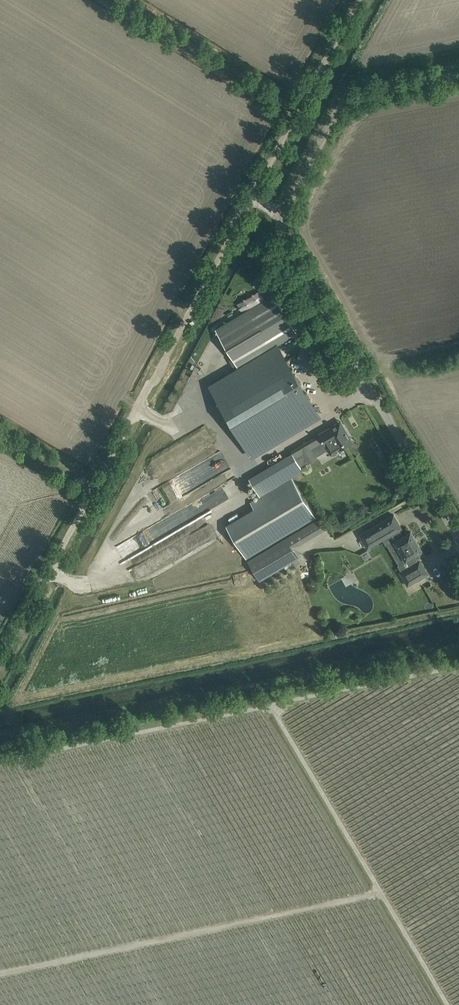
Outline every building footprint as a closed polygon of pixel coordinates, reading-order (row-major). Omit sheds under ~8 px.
[(275,295),(216,329),(238,367),(275,346),(297,332),(275,295)] [(276,348),(275,346),(238,367),(210,384),(252,455),(319,415),(278,347),(276,348)] [(353,441),(342,424),(338,427),(336,424),(319,434),(324,442),(328,448),(331,454),(339,449),(339,450),(353,441)] [(209,425),(150,454),(160,474),(164,472),(169,481),(147,491),(157,511),(184,498),(186,504),(218,488),(220,492),(237,484),(209,425)] [(304,454),(296,458),(300,465),(307,461),(308,463),(309,462),(318,457),(316,455),(328,448),(324,442),(304,454)] [(227,524),(247,558),(316,517),(293,477),(304,471),(293,453),(250,479),(260,496),(251,501),(255,508),(227,524)] [(385,519),(360,534),(366,546),(368,549),(384,539),(384,540),(399,565),(406,561),(408,559),(411,564),(418,560),(415,555),(423,551),(411,531),(403,535),(400,530),(402,529),(401,526),(394,514),(385,519)] [(298,558),(292,548),(323,529),(317,519),(248,560),(260,580),(298,558)] [(411,564),(399,571),(401,574),(403,577),(408,586),(429,573),(422,562),(420,563),(418,560),(411,564)]
